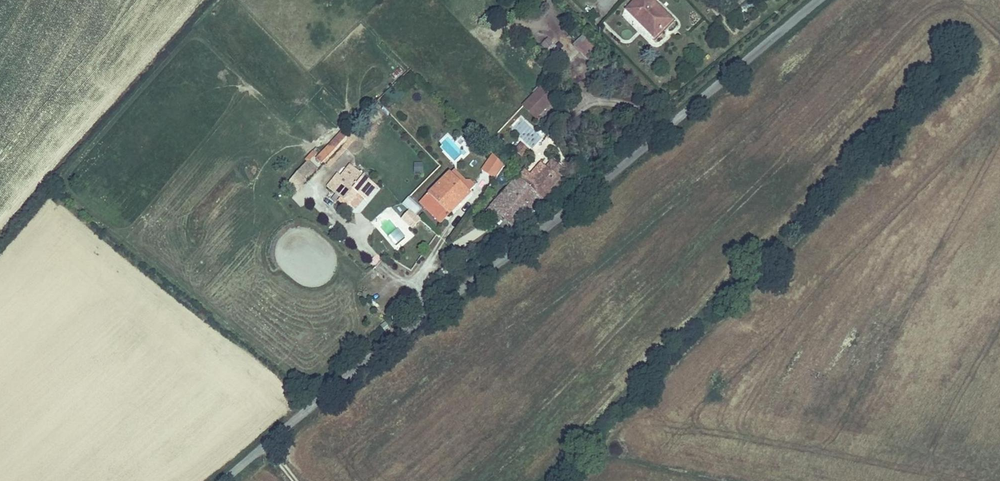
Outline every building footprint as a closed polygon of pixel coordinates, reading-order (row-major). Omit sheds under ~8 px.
[(648,32),(665,16),(648,0),(632,0),(622,8),(648,32)] [(654,0),(650,2),(665,16),(648,32),(651,36),(671,18),(654,0)] [(585,30),(571,42),(590,62),(603,51),(585,30)] [(539,32),(535,38),(543,44),(547,37),(539,32)] [(541,86),(521,103),(535,119),(555,101),(541,86)] [(340,126),(317,161),(332,171),(355,137),(340,126)] [(489,155),(480,171),(496,179),(504,162),(489,155)] [(306,160),(292,179),(304,188),(318,169),(306,160)] [(485,214),(487,214),(497,204),(504,211),(513,202),(517,205),(526,199),(528,201),(529,202),(530,203),(531,204),(556,177),(552,174),(555,170),(545,160),(540,165),(537,163),(521,181),(514,175),(481,209),(485,214)] [(414,173),(422,173),(423,163),(415,163),(414,173)] [(334,175),(324,188),(346,206),(355,197),(362,202),(374,189),(349,169),(340,179),(334,175)] [(427,192),(435,200),(455,180),(447,171),(427,192)] [(420,199),(433,212),(440,206),(447,212),(467,191),(455,180),(435,200),(427,192),(420,199)] [(412,211),(417,204),(409,197),(403,204),(412,211)] [(497,204),(487,214),(510,221),(530,203),(529,202),(528,201),(526,199),(517,205),(513,202),(504,211),(497,204)] [(439,220),(447,212),(440,206),(433,212),(439,220)] [(411,229),(420,220),(410,210),(400,219),(411,229)]
